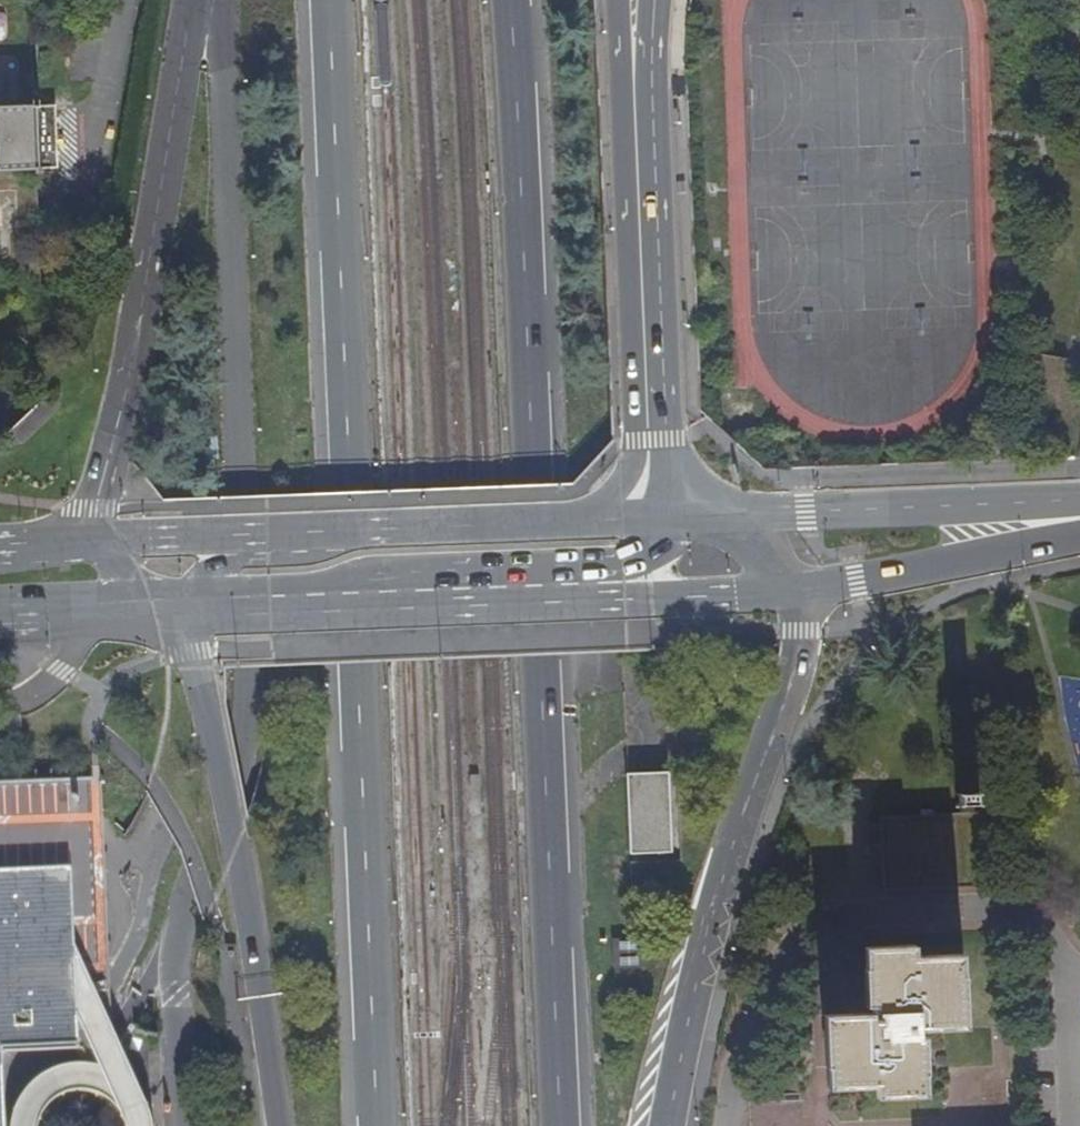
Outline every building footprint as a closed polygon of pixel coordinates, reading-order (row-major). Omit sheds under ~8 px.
[(45,281),(34,93),(28,0),(0,0),(0,283),(45,281)] [(626,774),(630,857),(674,853),(670,773),(626,774)] [(184,1048),(107,1048),(106,982),(98,810),(97,783),(0,787),(0,1125),(187,1125),(184,1048)] [(886,854),(887,884),(979,881),(977,818),(974,818),(973,806),(956,807),(956,819),(866,823),(867,854),(886,854)] [(643,938),(613,939),(615,976),(645,975),(643,938)] [(917,1037),(917,1031),(924,1031),(966,1030),(961,955),(915,956),(915,946),(862,948),(864,1007),(871,1006),(871,1013),(825,1015),(826,1090),(874,1089),(874,1099),(926,1097),(923,1037),(917,1037)]
